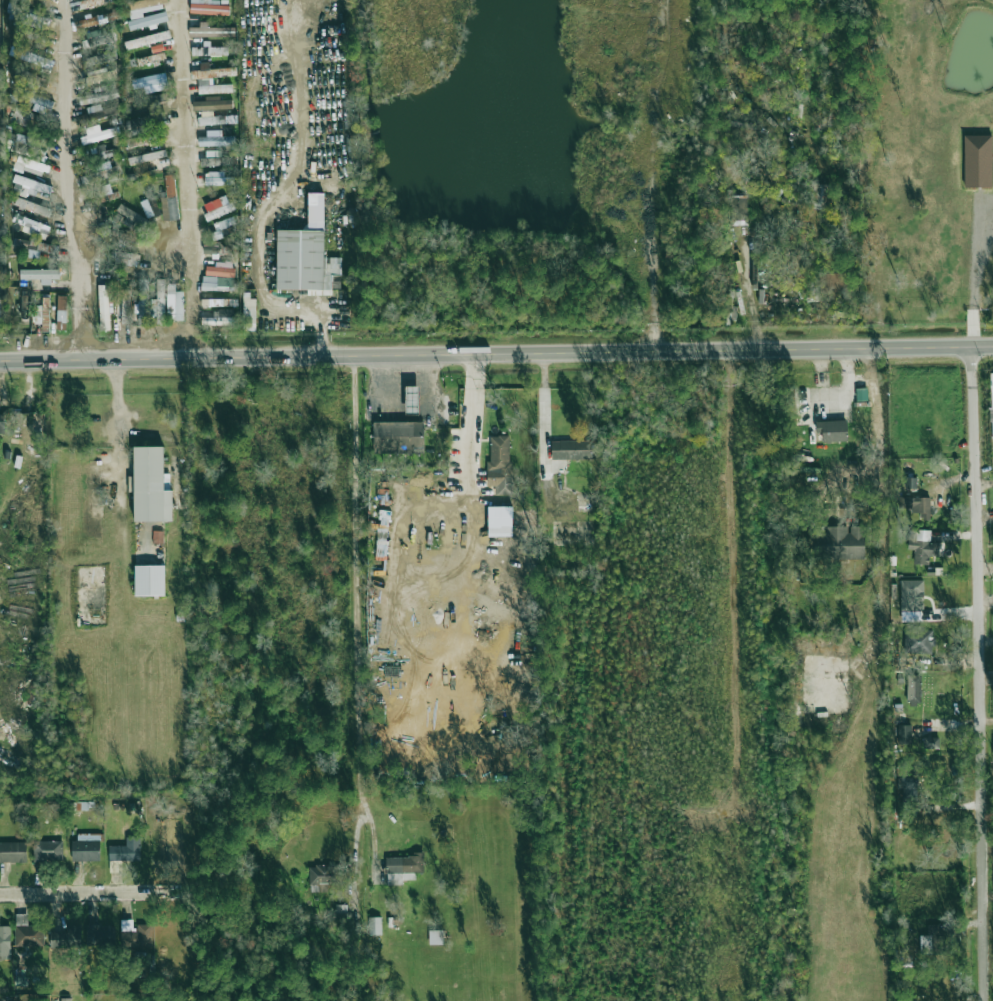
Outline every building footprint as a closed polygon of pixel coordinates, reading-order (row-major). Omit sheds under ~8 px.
[(131,29),(168,22),(165,9),(169,9),(167,0),(140,0),(126,3),(131,29)] [(190,14),(229,15),(230,1),(199,0),(191,0),(190,14)] [(75,21),(77,30),(120,19),(117,10),(75,21)] [(42,28),(44,16),(18,13),(17,25),(42,28)] [(190,28),(190,37),(235,37),(235,27),(208,28),(208,22),(199,22),(199,28),(190,28)] [(106,43),(102,29),(86,32),(89,47),(106,43)] [(126,50),(171,38),(169,30),(124,42),(126,50)] [(210,47),(210,42),(203,41),(203,47),(192,47),(192,55),(227,56),(227,47),(210,47)] [(164,50),(162,44),(150,47),(152,53),(164,50)] [(83,57),(84,66),(115,61),(114,52),(83,57)] [(137,65),(166,59),(164,52),(136,58),(137,65)] [(192,79),(237,77),(236,68),(210,69),(209,62),(200,62),(200,70),(191,71),(192,79)] [(112,69),(87,73),(89,84),(114,80),(112,69)] [(131,78),(132,88),(167,84),(165,74),(131,78)] [(231,84),(213,85),(213,79),(198,79),(198,94),(232,93),(231,84)] [(80,104),(119,99),(117,85),(93,88),(94,94),(79,96),(80,104)] [(52,108),(54,100),(25,93),(23,101),(52,108)] [(167,103),(166,95),(136,98),(137,106),(167,103)] [(205,101),(193,101),(193,110),(232,109),(232,100),(219,100),(219,96),(205,97),(205,101)] [(102,109),(100,104),(87,108),(88,113),(102,109)] [(38,114),(16,107),(11,122),(33,129),(38,114)] [(103,118),(101,111),(86,115),(88,122),(103,118)] [(238,124),(237,115),(213,116),(213,111),(199,111),(199,125),(238,124)] [(118,126),(101,131),(99,125),(85,129),(87,135),(80,137),(82,145),(120,135),(118,126)] [(45,161),(50,144),(15,133),(10,150),(45,161)] [(992,187),(992,135),(964,135),(964,188),(992,187)] [(126,147),(147,144),(146,137),(125,139),(126,147)] [(196,145),(235,146),(236,137),(209,137),(209,138),(196,137),(196,145)] [(101,160),(113,156),(112,151),(106,152),(104,144),(97,146),(101,160)] [(138,166),(139,171),(160,167),(159,160),(168,158),(167,150),(128,157),(130,167),(138,166)] [(201,166),(224,165),(223,151),(206,151),(206,158),(201,158),(201,166)] [(45,176),(48,163),(17,157),(16,163),(24,165),(23,171),(45,176)] [(83,187),(122,177),(119,165),(114,166),(112,160),(98,163),(100,171),(80,177),(83,187)] [(224,171),(205,172),(206,186),(234,185),(233,177),(224,177),(224,171)] [(179,219),(173,174),(163,176),(166,196),(159,197),(163,221),(179,219)] [(36,196),(37,191),(50,194),(52,186),(17,175),(14,185),(28,189),(26,193),(36,196)] [(830,185),(813,184),(812,209),(829,209),(830,185)] [(308,228),(323,229),(324,193),(308,193),(308,228)] [(732,225),(748,225),(747,195),(731,196),(732,225)] [(208,220),(232,212),(227,196),(203,204),(208,220)] [(52,210),(17,197),(14,205),(49,218),(52,210)] [(146,219),(120,205),(117,210),(127,216),(126,217),(142,226),(146,219)] [(21,232),(46,239),(50,225),(14,215),(12,222),(23,225),(21,232)] [(324,231),(277,230),(276,289),(321,290),(321,295),(332,295),(332,287),(341,287),(341,258),(324,257),(324,231)] [(139,265),(139,253),(112,252),(112,264),(139,265)] [(215,262),(214,266),(206,266),(205,275),(234,277),(234,263),(215,262)] [(41,285),(58,285),(57,269),(20,270),(20,280),(41,279),(41,285)] [(234,277),(217,277),(217,289),(233,289),(234,277)] [(149,326),(147,279),(138,280),(139,326),(149,326)] [(165,324),(164,279),(156,279),(157,299),(150,299),(150,325),(165,324)] [(184,292),(175,292),(175,284),(167,284),(167,320),(183,320),(184,292)] [(100,331),(110,330),(108,285),(98,285),(100,331)] [(121,324),(129,324),(130,290),(122,289),(121,324)] [(254,331),(255,293),(243,293),(242,330),(254,331)] [(57,322),(66,322),(67,296),(57,295),(57,322)] [(49,331),(50,297),(42,297),(42,306),(36,306),(35,324),(42,324),(42,330),(49,331)] [(202,317),(201,325),(237,325),(238,311),(214,310),(214,318),(202,317)] [(406,412),(418,412),(418,386),(406,386),(406,412)] [(847,420),(815,421),(816,433),(822,433),(822,442),(847,441),(847,420)] [(373,423),(374,454),(416,453),(416,447),(424,446),(423,421),(373,423)] [(487,486),(495,486),(495,495),(511,494),(511,436),(490,436),(490,461),(486,461),(487,486)] [(591,440),(551,441),(552,460),(592,459),(591,440)] [(133,447),(134,522),(172,521),(172,490),(164,491),(163,447),(133,447)] [(916,489),(916,478),(906,478),(905,489),(916,489)] [(929,517),(930,498),(898,497),(898,508),(914,508),(914,517),(929,517)] [(512,507),(488,507),(488,536),(513,536),(512,507)] [(865,525),(849,525),(849,526),(810,526),(810,560),(864,561),(865,525)] [(939,542),(931,542),(931,530),(916,530),(916,537),(908,537),(908,550),(914,550),(914,564),(928,565),(929,556),(938,556),(939,542)] [(165,565),(135,566),(135,596),(165,596),(165,565)] [(923,580),(900,581),(901,612),(924,611),(923,580)] [(917,631),(917,626),(905,625),(904,653),(933,654),(934,631),(917,631)] [(921,676),(908,676),(907,705),(920,706),(921,676)] [(901,725),(900,743),(911,743),(912,726),(901,725)] [(939,738),(923,737),(923,749),(939,749),(939,738)] [(917,801),(918,778),(898,777),(897,789),(902,789),(902,801),(917,801)] [(100,861),(100,834),(73,834),(73,861),(100,861)] [(140,860),(140,837),(125,837),(125,846),(109,846),(109,860),(140,860)] [(33,841),(33,861),(63,860),(62,841),(33,841)] [(27,862),(26,842),(0,842),(0,862),(27,862)] [(424,873),(423,855),(386,856),(387,885),(403,884),(403,880),(415,880),(415,873),(424,873)] [(328,884),(337,884),(337,865),(309,865),(310,892),(328,891),(328,884)] [(335,915),(347,916),(347,905),(336,904),(335,915)] [(16,946),(43,946),(43,926),(28,927),(28,914),(15,914),(16,946)] [(381,917),(368,917),(368,935),(382,935),(381,917)] [(137,925),(137,930),(132,930),(132,920),(121,920),(121,947),(152,946),(152,924),(137,925)] [(50,948),(80,949),(80,926),(68,925),(67,932),(50,931),(50,948)] [(114,945),(114,926),(88,925),(87,944),(114,945)] [(11,960),(10,926),(0,926),(0,960),(11,960)] [(443,931),(429,930),(429,945),(443,945),(443,931)]
